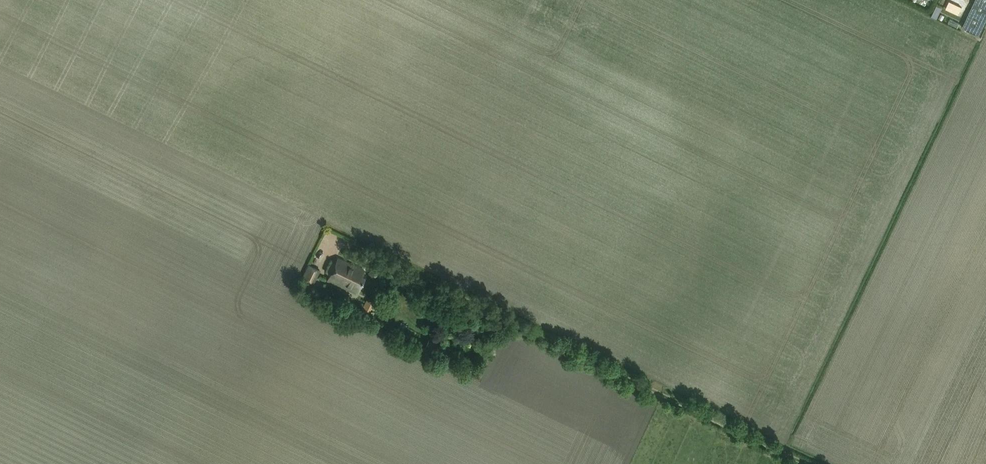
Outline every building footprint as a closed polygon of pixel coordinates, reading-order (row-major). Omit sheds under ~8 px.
[(985,27),(985,0),(976,0),(963,28),(981,37),(985,27)] [(365,278),(363,276),(365,272),(339,259),(328,282),(342,289),(343,287),(357,294),(365,278)] [(320,270),(310,264),(303,277),(313,283),(320,270)] [(369,298),(361,312),(368,315),(375,302),(369,298)] [(429,341),(425,349),(436,355),(441,346),(429,341)]
